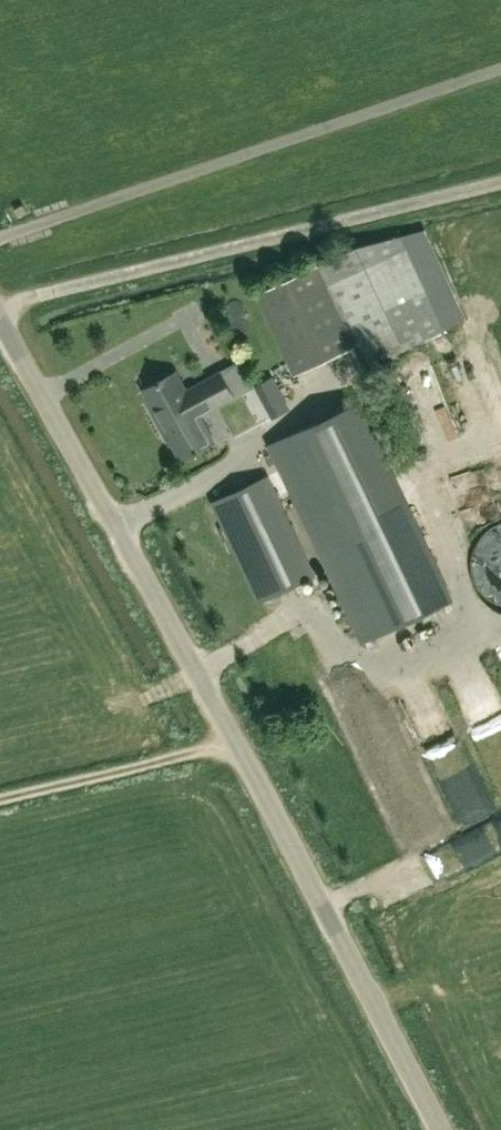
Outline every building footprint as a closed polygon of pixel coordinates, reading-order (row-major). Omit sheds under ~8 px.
[(444,328),(401,236),(357,246),(318,264),(355,345),(365,365),(444,328)] [(294,373),(355,345),(318,264),(256,293),(294,373)] [(181,459),(213,442),(203,424),(199,417),(235,397),(221,372),(186,391),(175,372),(145,388),(154,404),(150,406),(158,420),(166,435),(168,434),(181,459)] [(357,403),(353,405),(314,424),(272,444),(330,567),(365,640),(450,599),(357,403)] [(463,503),(495,494),(487,463),(455,472),(463,503)] [(270,476),(258,482),(219,501),(265,597),(266,598),(317,573),(270,476)] [(500,523),(493,526),(487,530),(482,535),(477,541),(474,547),(471,554),(470,562),(470,569),(471,576),(473,583),(476,590),(480,596),(485,601),(491,606),(498,609),(500,610),(500,523)] [(406,711),(396,676),(368,685),(378,720),(406,711)]
